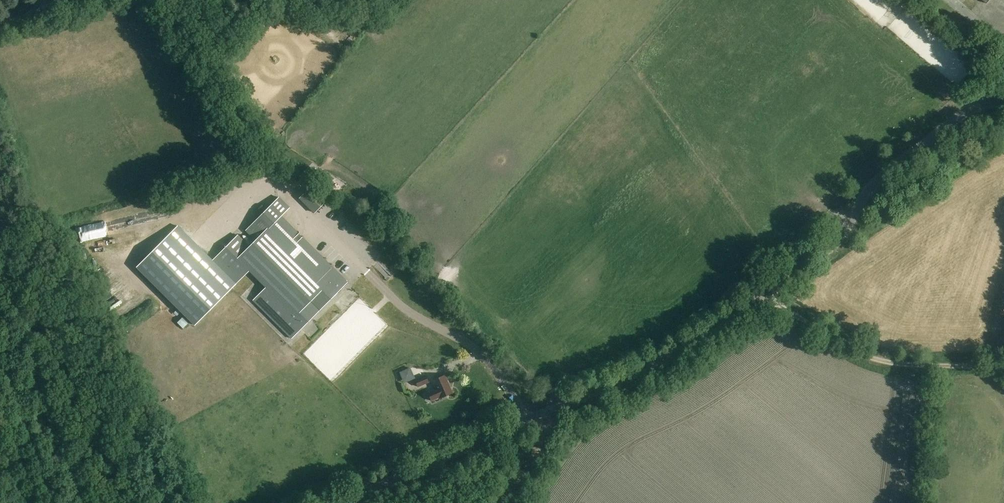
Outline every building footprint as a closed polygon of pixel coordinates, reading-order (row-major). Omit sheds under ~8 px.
[(289,207),(279,197),(246,231),(255,240),(249,246),(238,235),(217,256),(212,261),(178,226),(137,267),(195,325),(249,270),(265,286),(253,299),(292,338),(348,281),(282,215),(289,207)] [(80,243),(122,235),(121,227),(78,234),(80,243)] [(120,244),(137,239),(135,234),(118,239),(120,244)] [(344,309),(357,296),(349,289),(336,302),(344,309)] [(405,384),(416,379),(411,367),(400,372),(405,384)] [(418,387),(429,383),(426,375),(415,380),(418,387)] [(440,398),(452,393),(444,375),(432,380),(436,389),(427,393),(431,401),(440,398)]
